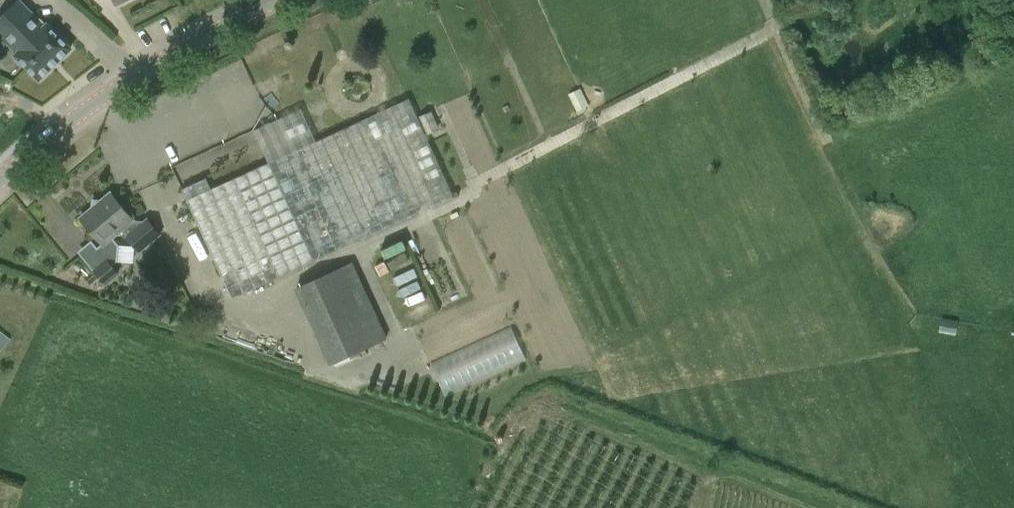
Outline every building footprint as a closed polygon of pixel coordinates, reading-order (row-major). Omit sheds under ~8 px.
[(48,24),(45,26),(20,0),(0,20),(0,33),(19,52),(16,55),(40,79),(72,48),(48,24)] [(569,94),(578,112),(589,106),(580,89),(569,94)] [(233,298),(315,260),(454,196),(427,137),(418,117),(409,97),(316,140),(301,107),(255,129),(270,162),(212,189),(207,177),(183,189),(233,298)] [(440,130),(431,111),(418,117),(427,137),(440,130)] [(119,244),(114,237),(135,219),(112,191),(81,217),(102,243),(98,247),(91,239),(78,250),(105,285),(120,272),(113,264),(118,260),(119,244)] [(148,216),(144,220),(127,234),(126,236),(140,253),(163,234),(148,216)] [(331,365),(389,338),(354,261),(296,287),(331,365)] [(939,332),(955,334),(958,321),(941,318),(939,332)] [(512,327),(432,363),(446,394),(526,358),(512,327)]
